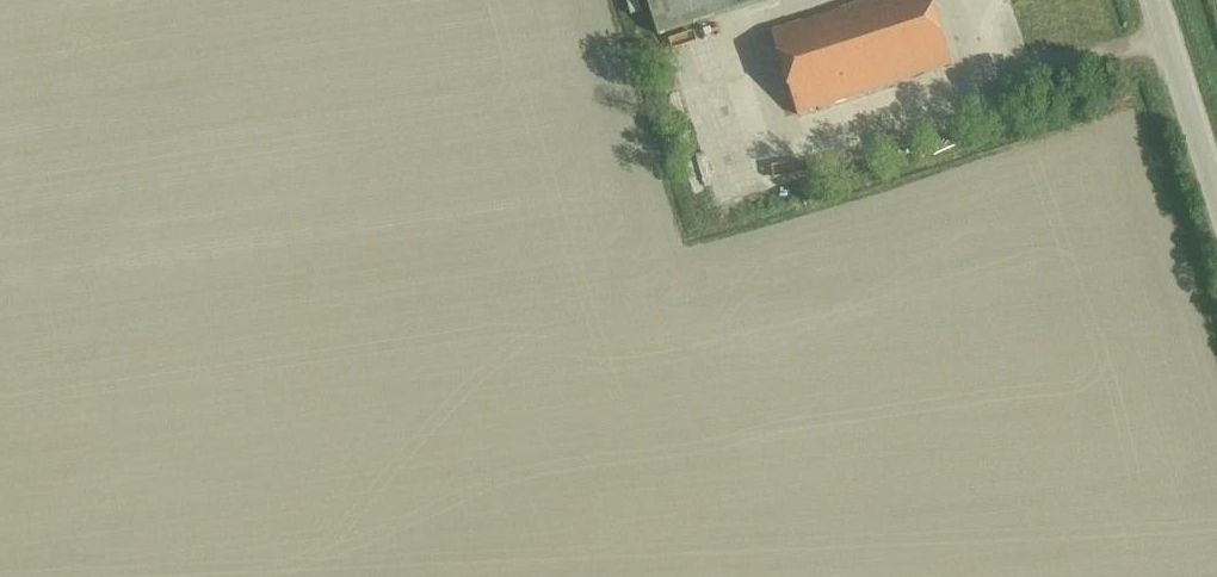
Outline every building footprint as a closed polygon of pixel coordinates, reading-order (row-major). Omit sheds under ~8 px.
[(660,37),(768,0),(648,0),(660,37)] [(799,116),(952,68),(931,0),(871,0),(772,31),(799,116)]
